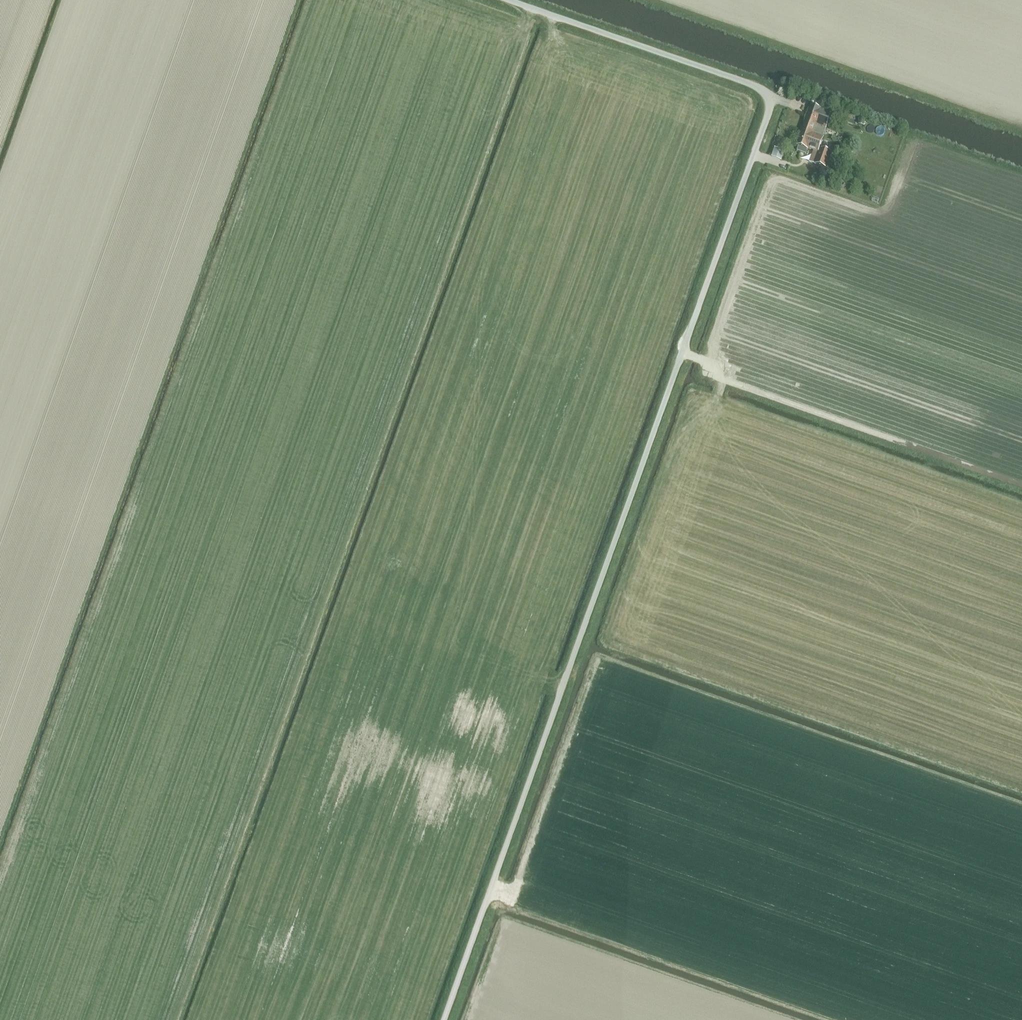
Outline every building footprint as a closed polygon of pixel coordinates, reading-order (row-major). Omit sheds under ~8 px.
[(832,114),(822,111),(822,110),(811,106),(797,146),(808,150),(808,149),(819,153),(824,139),(821,137),(824,131),(822,130),(822,128),(827,130),(832,114)] [(859,125),(864,126),(867,118),(861,116),(859,125)] [(774,156),(780,158),(782,150),(777,148),(774,156)] [(821,163),(826,165),(831,153),(820,149),(816,161),(821,163)] [(919,151),(916,158),(932,163),(934,156),(919,151)]
